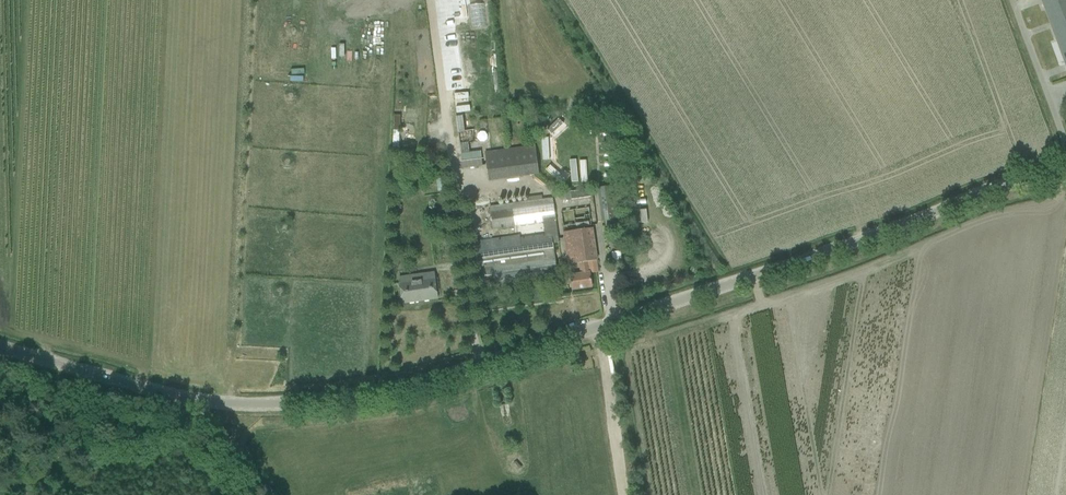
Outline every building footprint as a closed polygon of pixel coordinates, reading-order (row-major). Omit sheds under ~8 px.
[(1065,67),(1065,0),(1041,0),(1065,67)] [(518,136),(525,135),(522,113),(515,114),(518,136)] [(580,114),(579,120),(593,122),(594,116),(580,114)] [(464,131),(462,115),(455,116),(457,132),(464,131)] [(547,129),(552,134),(563,123),(558,118),(547,129)] [(535,145),(484,151),(488,181),(539,174),(535,145)] [(484,166),(483,159),(482,151),(463,154),(463,161),(462,161),(463,169),(484,166)] [(549,169),(565,184),(570,179),(554,164),(549,169)] [(616,185),(597,188),(602,221),(621,218),(616,185)] [(566,192),(567,200),(588,197),(587,189),(566,192)] [(519,235),(472,241),(478,288),(557,277),(552,243),(559,242),(553,198),(489,206),(493,229),(543,223),(544,234),(519,237),(519,235)] [(570,275),(570,279),(572,290),(591,287),(590,273),(597,272),(596,261),(592,228),(564,232),(568,265),(579,263),(581,274),(570,275)] [(435,279),(400,284),(403,303),(438,298),(435,279)]
